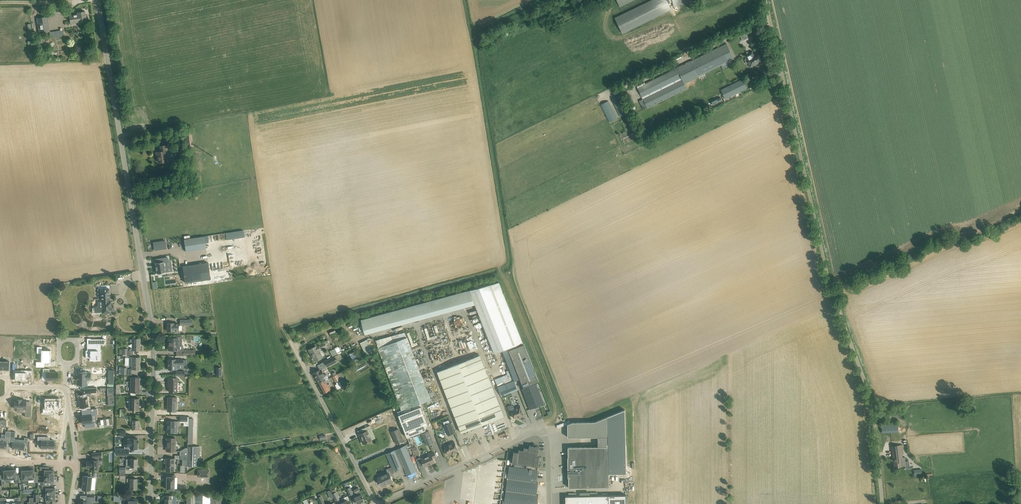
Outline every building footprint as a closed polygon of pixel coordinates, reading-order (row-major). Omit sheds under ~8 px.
[(602,6),(598,7),(599,10),(603,8),(606,14),(634,0),(599,0),(602,6)] [(615,18),(622,33),(671,10),(668,4),(672,2),(671,0),(652,0),(615,18)] [(77,14),(69,15),(70,20),(70,23),(79,22),(87,21),(85,11),(77,12),(77,14)] [(37,18),(39,33),(50,31),(47,16),(37,18)] [(49,32),(51,38),(64,36),(63,29),(49,32)] [(726,43),(637,87),(643,99),(638,101),(643,110),(687,88),(685,83),(734,59),(726,43)] [(751,51),(743,55),(750,68),(759,64),(758,63),(762,61),(758,53),(753,56),(751,51)] [(721,90),(725,99),(748,88),(744,78),(721,90)] [(619,96),(612,99),(620,116),(627,112),(619,96)] [(608,101),(601,105),(609,122),(617,118),(608,101)] [(157,152),(159,162),(164,162),(165,165),(171,164),(168,145),(163,146),(164,151),(157,152)] [(204,236),(184,239),(186,251),(206,248),(204,236)] [(165,240),(153,242),(155,250),(163,249),(163,246),(166,245),(165,240)] [(162,262),(155,263),(157,273),(158,273),(158,274),(161,274),(161,272),(167,271),(166,261),(168,261),(167,257),(161,258),(162,262)] [(211,279),(208,262),(183,266),(185,282),(211,279)] [(499,283),(470,290),(475,304),(494,353),(509,348),(523,343),(499,283)] [(101,286),(98,286),(98,297),(101,297),(101,301),(102,307),(99,307),(98,308),(98,311),(99,312),(102,311),(102,313),(103,313),(104,313),(104,314),(105,314),(106,314),(107,314),(108,314),(108,313),(109,313),(110,312),(110,311),(114,311),(114,306),(111,306),(111,304),(111,301),(110,301),(109,296),(111,296),(110,288),(106,288),(106,285),(101,286)] [(174,323),(167,323),(167,327),(166,327),(166,330),(167,330),(167,331),(174,331),(174,334),(178,334),(178,323),(174,323)] [(168,338),(168,344),(169,344),(169,350),(176,350),(176,351),(183,350),(183,356),(194,355),(194,351),(191,351),(191,350),(184,350),(184,349),(184,348),(182,346),(182,345),(182,336),(175,336),(175,338),(168,338)] [(378,348),(402,411),(432,400),(408,337),(378,348)] [(86,350),(86,358),(90,358),(90,360),(90,361),(90,360),(95,360),(95,357),(100,357),(100,350),(98,350),(98,344),(100,344),(105,344),(105,339),(88,339),(88,344),(92,344),(92,350),(87,350),(86,350)] [(360,342),(367,355),(373,351),(367,339),(360,342)] [(311,354),(312,353),(315,361),(322,357),(319,351),(321,349),(322,350),(327,347),(331,345),(328,340),(319,344),(319,345),(316,346),(309,350),(311,354)] [(509,350),(524,387),(539,382),(524,344),(509,350)] [(333,357),(340,353),(345,350),(343,346),(339,349),(338,347),(330,351),(333,357)] [(36,361),(36,367),(44,367),(44,362),(50,362),(51,350),(50,350),(42,350),(41,350),(41,353),(41,362),(36,361)] [(340,353),(333,357),(335,362),(343,358),(340,353)] [(438,372),(462,433),(504,416),(480,356),(438,372)] [(140,357),(129,357),(129,365),(132,366),(132,369),(140,369),(140,365),(139,365),(139,363),(140,363),(140,357)] [(333,357),(324,361),(327,367),(335,362),(333,357)] [(175,359),(168,359),(168,369),(177,369),(177,364),(183,364),(183,359),(175,359)] [(46,380),(57,380),(57,372),(49,372),(49,369),(43,368),(43,372),(46,372),(46,380)] [(76,377),(76,379),(77,379),(77,384),(86,384),(86,379),(95,379),(95,374),(104,374),(104,368),(91,368),(91,374),(86,374),(86,373),(77,373),(77,377),(76,377)] [(321,368),(313,373),(319,383),(325,379),(327,378),(328,376),(327,375),(326,374),(325,375),(321,368)] [(14,371),(14,380),(26,380),(26,375),(32,375),(32,370),(21,369),(21,371),(14,371)] [(333,376),(336,382),(344,377),(342,374),(340,375),(339,373),(337,374),(333,376)] [(130,392),(139,392),(139,377),(131,377),(130,392)] [(169,391),(177,392),(177,382),(180,382),(180,378),(177,378),(168,377),(168,384),(169,384),(169,391)] [(319,383),(324,393),(332,388),(329,383),(327,384),(325,379),(319,383)] [(498,387),(501,396),(518,389),(515,380),(498,387)] [(522,389),(530,409),(544,403),(536,383),(524,388),(522,389)] [(85,395),(79,396),(80,407),(89,406),(87,396),(91,395),(91,392),(97,392),(96,387),(84,388),(84,393),(85,393),(85,395)] [(169,404),(169,411),(171,411),(172,411),(176,411),(176,402),(179,402),(180,398),(176,398),(176,397),(168,397),(167,404),(169,404)] [(131,409),(139,409),(139,404),(138,403),(138,402),(139,402),(139,398),(130,398),(130,402),(131,403),(131,409)] [(14,400),(14,408),(24,408),(25,408),(25,417),(31,417),(31,414),(31,406),(25,406),(25,400),(22,400),(22,399),(15,399),(15,400),(14,400)] [(43,407),(43,412),(54,413),(54,407),(59,407),(59,400),(47,400),(47,407),(43,407)] [(428,424),(421,406),(399,415),(407,437),(422,431),(425,430),(428,424)] [(512,411),(514,418),(517,417),(518,418),(524,416),(520,406),(515,408),(515,410),(512,411)] [(2,407),(2,417),(8,417),(8,422),(11,422),(11,412),(8,412),(8,407),(2,407)] [(82,415),(81,416),(82,424),(84,424),(85,427),(95,426),(95,422),(92,422),(91,415),(95,414),(98,414),(97,408),(88,409),(88,415),(82,415)] [(568,457),(568,478),(569,478),(569,488),(609,487),(609,474),(626,473),(626,464),(625,410),(608,416),(595,422),(575,422),(573,422),(568,424),(568,437),(598,436),(599,436),(600,446),(598,446),(568,447),(568,457)] [(42,415),(42,420),(45,420),(45,429),(57,429),(57,421),(52,421),(52,419),(53,415),(42,415)] [(132,423),(132,428),(138,428),(138,420),(130,420),(130,423),(132,423)] [(167,432),(173,432),(173,434),(178,434),(178,421),(174,421),(167,421),(167,426),(168,426),(167,432)] [(444,425),(449,435),(455,433),(450,423),(444,425)] [(881,425),(882,433),(898,431),(897,424),(881,425)] [(392,432),(396,444),(403,441),(398,429),(392,432)] [(361,439),(363,443),(371,440),(367,430),(359,434),(360,434),(362,439),(361,439)] [(421,433),(426,445),(434,441),(429,430),(426,431),(425,430),(422,431),(422,433),(421,433)] [(5,438),(1,437),(0,447),(6,448),(6,445),(9,445),(11,431),(6,431),(5,438)] [(12,448),(18,449),(19,439),(15,439),(15,438),(15,432),(11,431),(9,445),(12,446),(12,448)] [(93,436),(84,437),(85,446),(99,444),(98,436),(100,436),(99,432),(93,433),(93,436)] [(24,439),(19,439),(18,449),(24,449),(24,447),(25,447),(27,447),(28,437),(24,437),(24,439)] [(48,437),(38,437),(38,442),(42,442),(42,448),(54,448),(54,440),(48,440),(48,437)] [(125,438),(125,443),(127,443),(127,447),(130,447),(130,448),(132,448),(132,449),(136,449),(136,448),(137,448),(138,442),(138,439),(138,438),(130,438),(125,438)] [(166,451),(175,451),(176,438),(167,438),(166,451)] [(444,446),(448,455),(452,453),(452,454),(457,452),(456,451),(458,450),(454,441),(447,444),(447,445),(444,446)] [(902,444),(892,446),(895,467),(902,466),(905,466),(906,469),(910,468),(909,461),(906,462),(905,457),(903,457),(902,454),(904,454),(902,444)] [(389,473),(378,478),(381,486),(382,486),(382,485),(388,482),(389,483),(393,481),(390,474),(393,473),(392,472),(404,467),(407,475),(416,471),(409,454),(405,445),(386,454),(392,467),(387,469),(389,473)] [(518,452),(514,452),(512,463),(515,464),(514,467),(530,469),(530,465),(539,467),(540,457),(538,457),(539,447),(530,445),(529,448),(524,447),(524,450),(519,450),(518,452)] [(187,465),(187,466),(189,466),(192,466),(193,466),(197,466),(199,466),(200,453),(200,451),(200,446),(195,446),(188,446),(187,451),(187,455),(187,465)] [(421,458),(424,467),(435,462),(433,458),(436,456),(434,451),(429,454),(429,455),(421,458)] [(86,463),(86,468),(90,468),(90,469),(98,469),(98,460),(99,460),(99,456),(102,456),(101,452),(92,453),(93,457),(93,459),(90,459),(90,461),(87,460),(87,463),(86,463)] [(126,462),(126,466),(130,466),(137,467),(137,459),(130,458),(130,459),(126,459),(126,462)] [(166,470),(174,470),(175,458),(166,458),(167,458),(166,466),(166,470)] [(54,476),(54,470),(48,470),(48,467),(40,466),(40,470),(45,470),(45,476),(54,476)] [(514,467),(509,466),(504,503),(513,503),(537,503),(539,495),(537,494),(538,482),(536,482),(538,470),(530,469),(514,467)] [(16,469),(10,470),(10,479),(15,478),(16,482),(19,482),(19,474),(16,474),(16,469)] [(34,469),(28,470),(28,479),(34,478),(34,482),(38,482),(38,481),(37,476),(34,476),(34,469)] [(10,479),(10,470),(4,470),(4,475),(1,475),(1,479),(2,484),(5,484),(4,479),(10,479)] [(167,489),(172,489),(174,489),(174,476),(166,475),(165,483),(167,483),(167,489)] [(45,481),(38,481),(38,482),(38,485),(42,485),(48,485),(48,482),(54,482),(54,476),(45,476),(45,481)] [(92,477),(83,476),(82,489),(90,490),(92,477)] [(130,488),(136,489),(136,484),(135,484),(135,481),(137,481),(137,478),(130,478),(126,478),(126,483),(130,483),(130,488)] [(42,485),(42,488),(46,488),(46,494),(55,494),(55,488),(50,488),(50,485),(48,485),(42,485)] [(354,497),(357,503),(364,500),(361,494),(359,490),(358,488),(354,490),(355,492),(356,492),(358,495),(354,497)] [(32,498),(32,502),(28,502),(28,503),(34,503),(34,501),(38,501),(38,494),(34,494),(34,498),(32,498)] [(55,500),(55,494),(46,494),(46,503),(47,503),(50,503),(50,500),(55,500)] [(222,495),(187,494),(187,503),(222,503),(222,495)] [(166,495),(166,498),(165,498),(165,503),(171,503),(173,503),(174,503),(176,503),(176,497),(175,496),(171,496),(171,495),(166,495)] [(320,503),(325,503),(321,495),(317,497),(320,503)] [(566,496),(566,503),(627,503),(626,495),(610,495),(609,495),(589,496),(581,496),(566,496)] [(340,503),(341,503),(349,503),(348,500),(349,500),(347,496),(344,497),(345,500),(340,503)]
